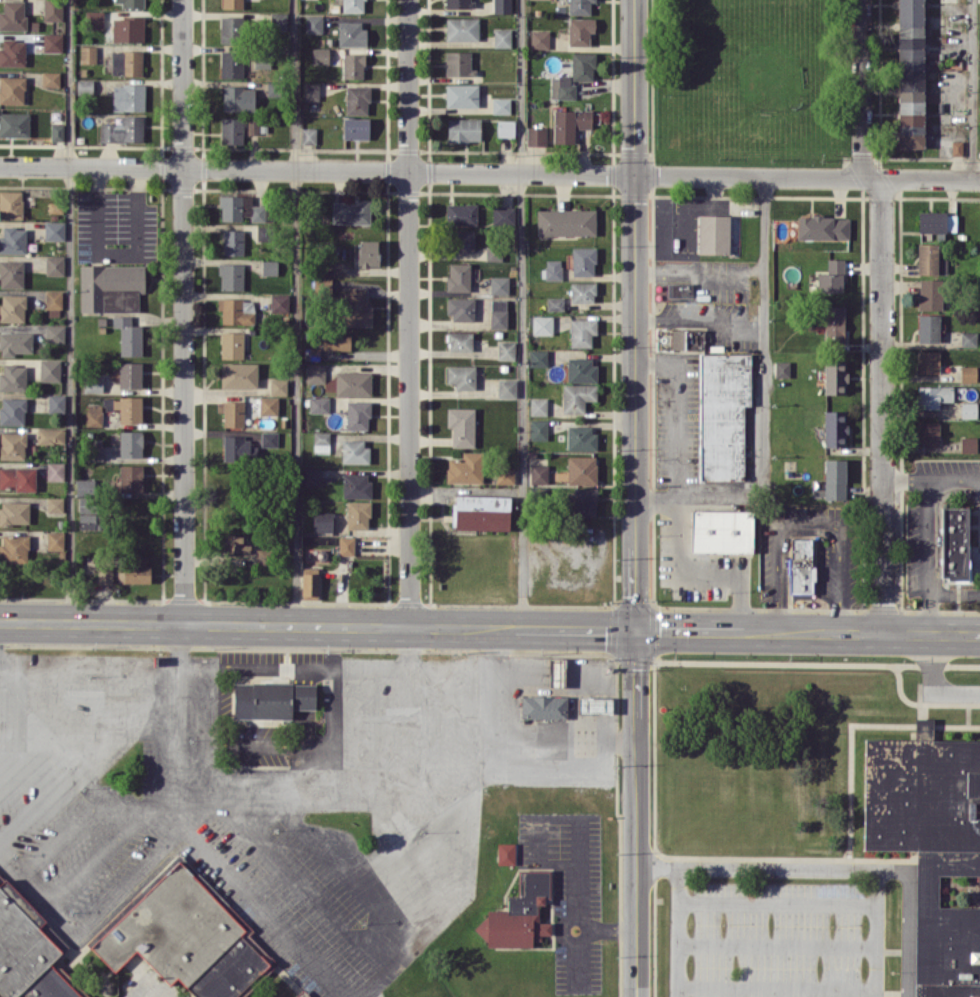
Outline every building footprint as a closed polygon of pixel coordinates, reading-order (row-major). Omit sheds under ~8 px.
[(25,0),(13,0),(3,0),(3,11),(0,11),(0,29),(25,30),(25,0)] [(62,21),(62,0),(44,0),(43,20),(62,21)] [(223,8),(244,8),(243,0),(222,0),(223,8)] [(365,12),(365,0),(343,0),(343,12),(365,12)] [(511,13),(511,0),(494,0),(493,13),(511,13)] [(590,2),(595,2),(595,0),(568,0),(568,14),(590,15),(590,2)] [(898,147),(923,148),(923,0),(898,0),(898,147)] [(103,10),(86,10),(86,29),(103,29),(103,10)] [(270,30),(287,31),(287,12),(270,12),(270,30)] [(305,34),(322,33),(322,15),(305,15),(305,34)] [(113,16),(113,42),(143,42),(144,17),(113,16)] [(220,42),(241,43),(242,18),(221,17),(220,42)] [(446,41),(479,40),(478,17),(446,18),(446,41)] [(595,18),(569,18),(568,46),(589,46),(589,32),(595,32),(595,18)] [(361,21),(338,22),(339,46),(367,45),(367,29),(361,29),(361,21)] [(511,29),(494,29),(494,47),(511,47),(511,29)] [(531,48),(549,49),(549,31),(531,30),(531,48)] [(63,34),(43,34),(43,51),(63,52),(63,34)] [(3,39),(2,48),(0,48),(0,65),(25,65),(25,40),(3,39)] [(221,77),(239,77),(238,44),(220,45),(221,77)] [(80,63),(96,63),(96,46),(80,46),(80,63)] [(312,64),(328,64),(329,48),(312,47),(312,64)] [(112,50),(111,75),(142,75),(142,50),(112,50)] [(472,51),(446,51),(445,75),(472,76),(472,51)] [(343,78),(364,78),(364,52),(343,53),(343,78)] [(593,80),(593,52),(572,52),(571,80),(593,80)] [(42,86),(59,87),(60,72),(42,71),(42,86)] [(25,104),(25,77),(0,76),(0,104),(25,104)] [(575,99),(575,84),(570,84),(570,76),(551,76),(550,98),(575,99)] [(92,79),(77,80),(77,94),(93,94),(92,79)] [(319,100),(319,82),(303,82),(303,100),(319,100)] [(112,110),(144,111),(145,85),(113,84),(112,110)] [(477,84),(445,84),(446,107),(478,107),(477,84)] [(369,86),(346,86),(346,114),(368,115),(369,86)] [(254,111),(255,87),(223,87),(223,111),(254,111)] [(510,98),(493,98),(492,113),(510,113),(510,98)] [(591,128),(591,110),(554,109),(553,143),(574,143),(574,128),(591,128)] [(28,137),(29,113),(0,112),(0,136),(28,137)] [(100,123),(100,141),(143,142),(143,116),(121,116),(121,124),(100,123)] [(243,118),(221,117),(220,143),(243,143),(243,118)] [(369,139),(369,118),(344,117),(344,138),(369,139)] [(248,134),(259,134),(259,118),(248,118),(248,134)] [(480,141),(481,119),(448,118),(447,141),(480,141)] [(514,137),(515,120),(497,120),(497,136),(514,137)] [(51,140),(63,141),(64,124),(51,124),(51,140)] [(527,145),(546,145),(546,126),(526,127),(527,145)] [(316,143),(316,128),(301,128),(301,143),(316,143)] [(22,190),(0,190),(0,218),(22,218),(22,190)] [(242,196),(220,195),(220,220),(242,220),(242,196)] [(370,201),(333,201),(332,223),(370,224),(370,201)] [(63,212),(62,202),(48,202),(49,212),(63,212)] [(477,224),(477,203),(446,204),(446,225),(477,224)] [(251,221),(264,221),(265,205),(251,205),(251,221)] [(492,223),(514,223),(514,206),(492,206),(492,223)] [(596,235),(596,209),(537,210),(537,236),(596,235)] [(918,232),(956,232),(956,212),(918,212),(918,232)] [(698,253),(729,254),(729,215),(699,214),(698,253)] [(796,238),(848,240),(849,217),(797,215),(796,238)] [(44,240),(64,240),(65,221),(45,221),(44,240)] [(3,227),(3,235),(0,235),(0,253),(25,254),(25,227),(3,227)] [(243,255),(244,229),(223,229),(222,255),(243,255)] [(474,252),(474,229),(451,229),(451,252),(474,252)] [(378,240),(358,240),(358,266),(379,266),(378,240)] [(938,243),(917,243),(917,273),(937,274),(938,243)] [(485,260),(501,261),(502,244),(486,244),(485,260)] [(595,247),(572,247),(572,276),(596,275),(595,247)] [(46,275),(64,275),(64,255),(45,256),(46,275)] [(817,292),(843,291),(843,258),(826,258),(827,273),(817,273),(817,292)] [(561,280),(561,259),(545,259),(545,279),(561,280)] [(23,260),(0,260),(0,288),(23,288),(23,260)] [(277,274),(277,260),(262,260),(262,274),(277,274)] [(470,291),(470,263),(447,263),(447,291),(470,291)] [(79,311),(138,312),(139,292),(144,292),(144,265),(80,264),(79,311)] [(243,264),(220,264),(220,290),(243,290),(243,264)] [(508,294),(508,276),(490,276),(490,294),(508,294)] [(918,309),(942,309),(942,279),(918,278),(918,309)] [(595,282),(570,282),(571,302),(595,302),(595,282)] [(668,283),(668,301),(692,302),(693,283),(668,283)] [(371,325),(372,306),(366,306),(367,287),(344,287),(343,325),(371,325)] [(61,291),(47,291),(47,316),(61,316),(61,291)] [(289,294),(270,294),(270,312),(289,312),(289,294)] [(25,322),(25,295),(0,295),(0,321),(25,322)] [(547,310),(564,310),(563,296),(547,297),(547,310)] [(474,297),(448,297),(448,320),(473,320),(474,297)] [(217,299),(217,309),(221,309),(222,324),(254,323),(254,298),(217,299)] [(507,328),(507,299),(490,299),(490,328),(507,328)] [(844,305),(826,305),(825,342),(844,342),(844,305)] [(939,314),(917,315),(918,342),(939,342),(939,314)] [(141,325),(132,325),(131,315),(112,316),(113,327),(120,327),(121,356),(142,355),(141,325)] [(553,334),(552,315),(533,315),(533,334),(553,334)] [(596,319),(570,319),(570,347),(592,347),(592,334),(596,334),(596,319)] [(45,342),(64,342),(64,325),(45,325),(45,342)] [(671,349),(704,350),(704,329),(672,329),(671,349)] [(472,351),(473,332),(447,331),(447,350),(472,351)] [(977,346),(977,332),(961,331),(961,346),(977,346)] [(32,353),(33,333),(0,332),(0,357),(14,357),(14,352),(32,353)] [(242,359),(243,332),(221,332),(220,358),(242,359)] [(350,334),(323,334),(323,349),(350,350),(350,334)] [(515,360),(515,341),(498,341),(498,359),(515,360)] [(320,348),(304,348),(304,360),(320,360),(320,348)] [(529,366),(547,367),(547,350),(529,350),(529,366)] [(939,351),(917,351),(917,373),(939,373),(939,351)] [(750,353),(698,354),(699,480),(744,480),(744,406),(751,406),(750,353)] [(595,382),(595,358),(567,358),(567,382),(595,382)] [(60,382),(60,359),(40,359),(39,381),(60,382)] [(825,394),(846,393),(846,360),(824,360),(825,394)] [(789,377),(789,361),(774,361),(775,377),(789,377)] [(141,362),(119,362),(119,388),(141,388),(141,362)] [(257,363),(221,362),(221,387),(257,388),(257,363)] [(307,382),(325,383),(325,363),(307,363),(307,382)] [(3,365),(3,373),(0,373),(0,390),(25,391),(25,365),(3,365)] [(475,366),(447,365),(447,382),(455,382),(455,389),(475,389),(475,366)] [(961,381),(976,381),(977,366),(961,365),(961,381)] [(370,395),(371,372),(336,371),(335,394),(370,395)] [(84,392),(102,392),(103,376),(84,376),(84,392)] [(497,398),(516,397),(516,378),(497,378),(497,398)] [(287,394),(287,379),(270,379),(270,394),(287,394)] [(585,401),(597,400),(597,384),(562,384),(563,413),(585,413),(585,401)] [(918,385),(917,408),(939,408),(939,401),(953,401),(953,386),(918,385)] [(64,412),(64,394),(47,394),(47,412),(64,412)] [(259,415),(278,415),(278,397),(260,396),(259,415)] [(328,413),(329,397),(310,396),(309,412),(328,413)] [(141,397),(103,398),(103,410),(119,410),(119,423),(141,423),(141,397)] [(25,425),(25,398),(0,398),(0,425),(25,425)] [(530,415),(547,415),(547,398),(530,398),(530,415)] [(244,401),(217,401),(217,412),(223,412),(223,426),(243,427),(244,401)] [(369,430),(369,401),(347,401),(346,429),(369,430)] [(961,418),(977,417),(977,401),(961,402),(961,418)] [(86,426),(102,426),(102,404),(86,405),(86,426)] [(475,447),(475,408),(447,408),(446,427),(452,427),(452,447),(475,447)] [(824,446),(846,446),(846,410),(825,410),(824,446)] [(530,440),(547,440),(548,420),(530,419),(530,440)] [(939,422),(918,421),(918,444),(939,444),(939,422)] [(595,450),(595,426),(568,426),(567,449),(595,450)] [(65,428),(37,428),(37,443),(64,444),(65,428)] [(119,457),(142,457),(142,430),(119,430),(119,457)] [(26,432),(0,432),(0,451),(0,459),(25,459),(26,432)] [(330,453),(330,432),(314,432),(313,452),(330,453)] [(223,435),(223,460),(249,461),(250,436),(223,435)] [(976,436),(961,436),(961,452),(977,452),(976,436)] [(102,460),(102,439),(86,440),(86,460),(102,460)] [(367,463),(367,440),(342,440),(342,463),(367,463)] [(482,483),(482,452),(462,451),(462,458),(447,458),(447,482),(482,483)] [(596,484),(597,456),(568,456),(567,483),(596,484)] [(824,499),(845,499),(845,459),(825,459),(824,499)] [(64,480),(64,462),(47,462),(47,480),(64,480)] [(142,491),(142,465),(119,465),(119,491),(142,491)] [(548,486),(548,466),(530,466),(529,485),(548,486)] [(0,467),(0,490),(35,490),(35,467),(0,467)] [(515,484),(516,468),(496,468),(495,484),(515,484)] [(369,498),(370,474),(343,473),(343,498),(369,498)] [(95,479),(77,479),(76,495),(95,496),(95,479)] [(597,488),(573,487),(573,515),(596,516),(597,488)] [(452,529),(510,530),(510,496),(453,495),(452,529)] [(63,497),(47,497),(47,512),(63,512),(63,497)] [(79,512),(94,513),(95,497),(79,497),(79,512)] [(29,524),(29,501),(0,502),(0,524),(29,524)] [(346,529),(369,529),(370,501),(347,501),(346,529)] [(942,579),(968,578),(967,507),(941,508),(942,579)] [(752,511),(691,510),(690,551),(752,552),(752,511)] [(332,532),(332,511),(313,511),(313,532),(332,532)] [(100,529),(99,513),(78,514),(78,530),(100,529)] [(64,550),(64,532),(47,532),(47,549),(64,550)] [(243,544),(242,534),(221,534),(221,552),(250,552),(250,544),(243,544)] [(28,535),(2,535),(2,543),(0,543),(0,562),(28,563),(28,535)] [(354,537),(339,536),(339,554),(354,554),(354,537)] [(789,593),(814,593),(814,566),(811,566),(811,538),(789,538),(789,593)] [(270,566),(271,548),(256,548),(256,566),(270,566)] [(112,583),(112,565),(98,565),(98,583),(112,583)] [(151,566),(118,565),(118,582),(151,583),(151,566)] [(564,686),(563,659),(550,659),(551,686),(564,686)] [(233,718),(292,719),(292,709),(315,709),(315,683),(233,682),(233,718)] [(566,718),(567,696),(521,695),(521,717),(566,718)] [(612,698),(578,697),(577,712),(611,713),(612,698)] [(933,730),(933,718),(915,718),(915,730),(933,730)] [(864,739),(864,849),(915,850),(915,996),(979,996),(979,740),(864,739)] [(114,971),(136,950),(169,985),(177,977),(196,996),(235,996),(271,962),(242,933),(248,927),(182,858),(90,946),(114,971)] [(548,870),(518,870),(518,896),(507,896),(507,910),(487,910),(487,918),(478,918),(478,938),(487,938),(487,946),(533,947),(533,940),(541,940),(541,935),(551,935),(551,922),(539,922),(539,904),(548,904),(548,870)] [(18,995),(20,996),(90,996),(85,992),(82,996),(50,963),(63,951),(39,927),(46,920),(6,878),(0,883),(0,996),(16,996),(18,995)]
